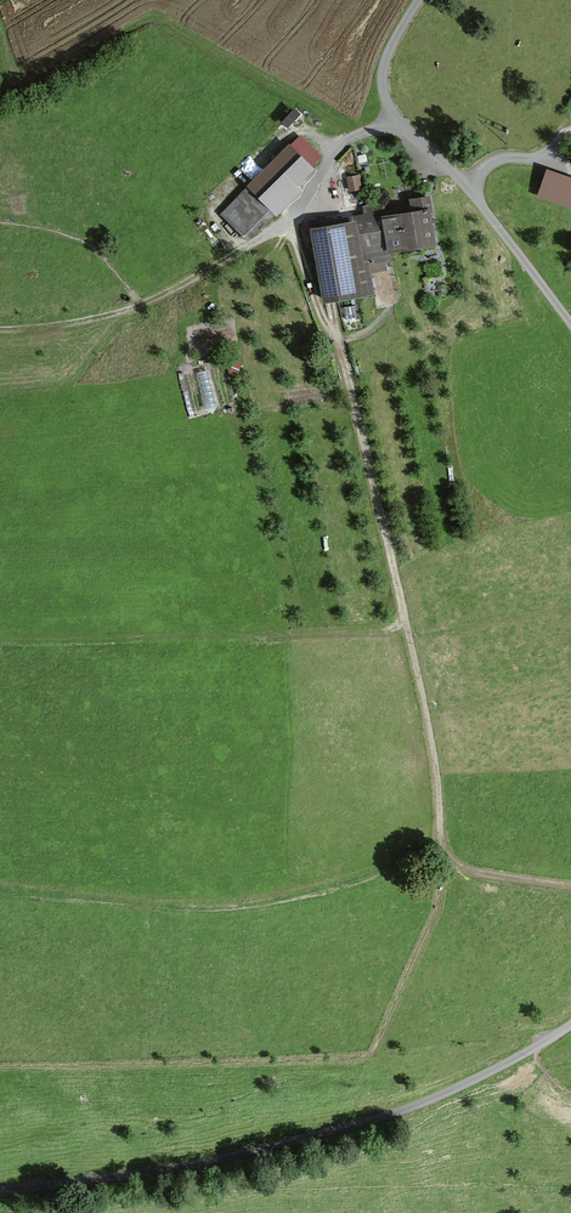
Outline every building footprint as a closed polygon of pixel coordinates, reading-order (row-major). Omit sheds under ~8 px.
[(311,171),(293,150),(222,215),(247,241),(296,196),(291,190),(311,171)] [(546,175),(538,194),(570,206),(570,205),(570,184),(546,175)] [(402,215),(315,231),(328,301),(370,293),(363,257),(427,245),(418,197),(399,200),(402,215)]
